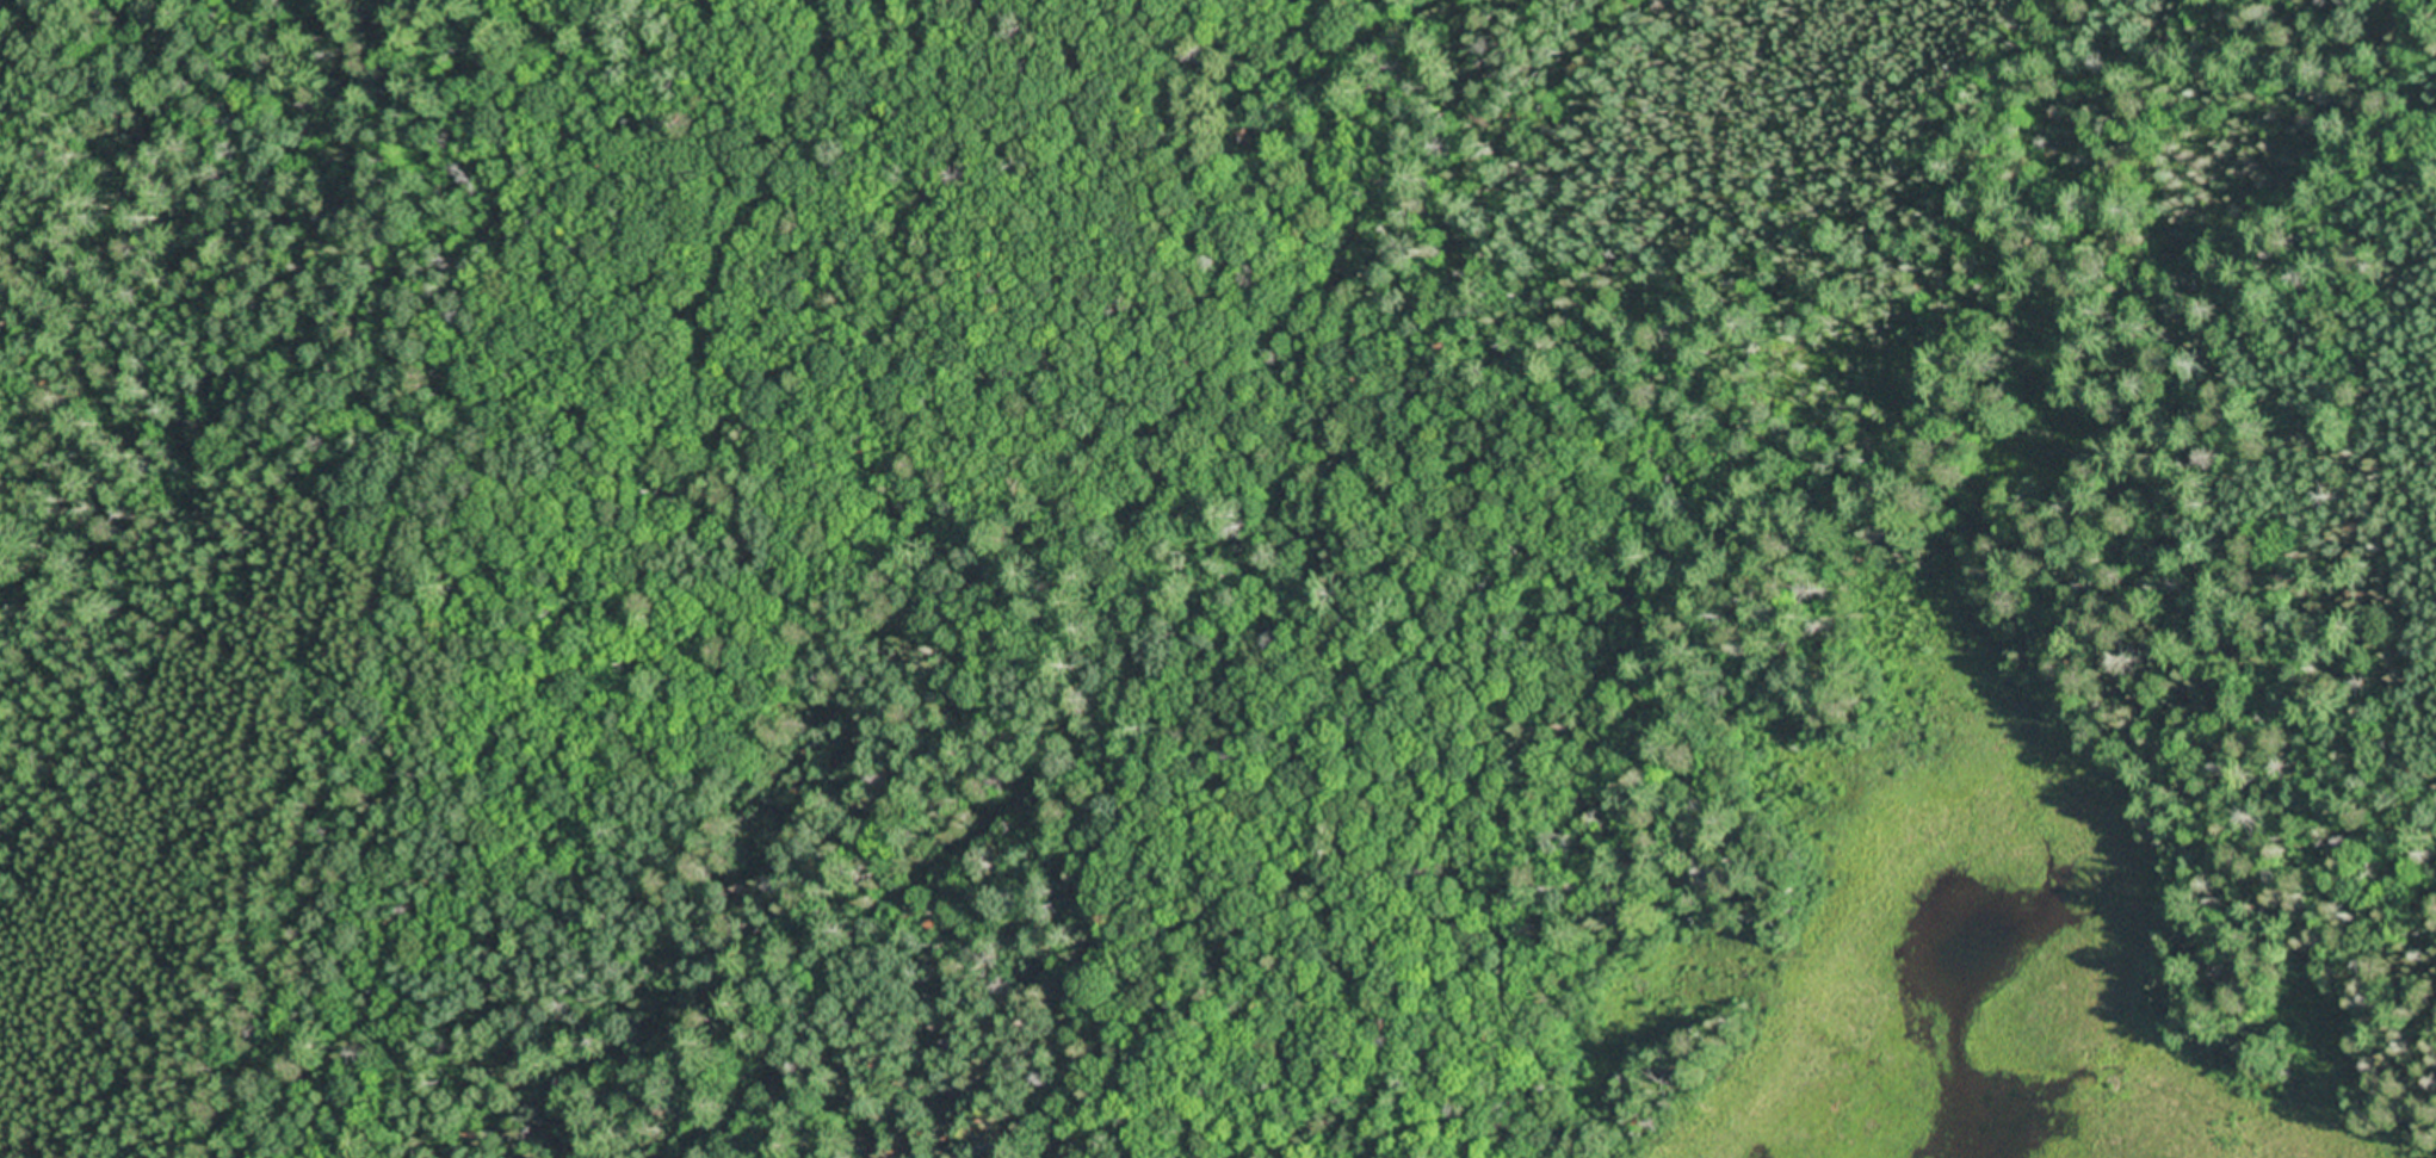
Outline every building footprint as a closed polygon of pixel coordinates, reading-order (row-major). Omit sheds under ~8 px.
[(1330,106),(1331,93),(1318,93),(1318,105),(1330,106)]
